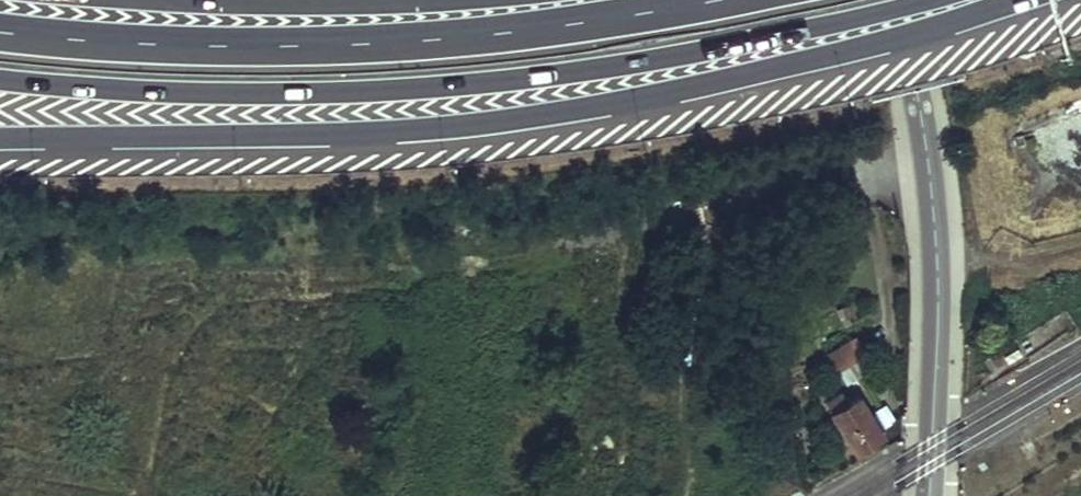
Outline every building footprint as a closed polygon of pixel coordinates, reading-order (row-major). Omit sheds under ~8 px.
[(831,351),(841,367),(865,354),(855,337),(831,351)] [(832,410),(854,447),(881,432),(858,394),(848,400),(842,389),(827,396),(834,408),(832,410)]
